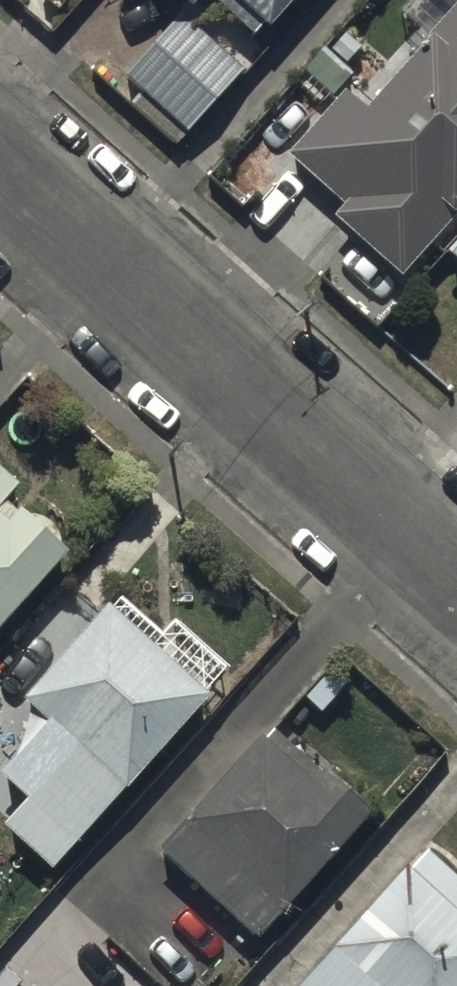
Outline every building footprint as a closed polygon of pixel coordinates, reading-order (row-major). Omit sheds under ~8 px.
[(188,29),(206,9),(251,49),(260,39),(266,44),(305,0),(154,0),(188,29)] [(335,229),(403,289),(456,227),(456,17),(428,50),(432,54),(367,128),(344,107),(335,117),(243,217),(301,268),(335,229)] [(240,86),(182,30),(125,90),(139,104),(131,114),(174,155),(240,86)] [(446,272),(456,282),(456,259),(446,272)] [(71,537),(60,527),(73,513),(43,486),(31,499),(19,488),(14,494),(6,487),(20,471),(0,453),(0,617),(71,537)] [(55,856),(228,655),(172,607),(162,619),(122,585),(114,594),(108,589),(26,685),(48,703),(0,758),(29,783),(4,812),(55,856)] [(269,726),(262,719),(159,838),(257,922),(336,832),(340,836),(375,796),(325,751),(320,757),(276,718),(269,726)] [(408,851),(293,985),(456,985),(456,865),(429,841),(415,857),(408,851)]
